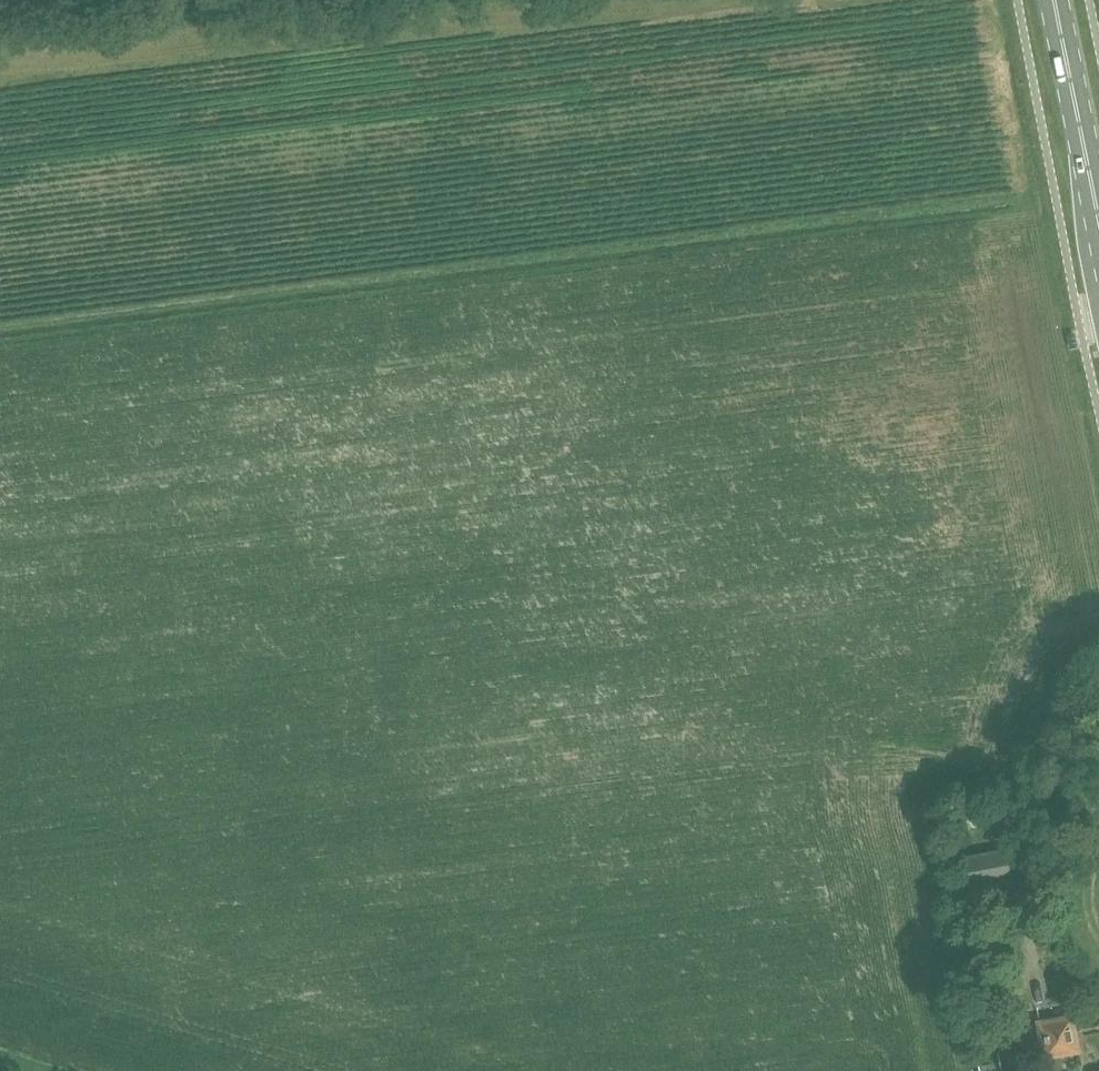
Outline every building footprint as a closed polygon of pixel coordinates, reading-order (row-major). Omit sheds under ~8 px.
[(1016,902),(1006,849),(962,858),(972,910),(1016,902)] [(1045,1056),(1078,1050),(1071,1016),(1039,1022),(1045,1056)] [(976,1057),(981,1070),(999,1070),(1004,1070),(1000,1052),(976,1057)]
